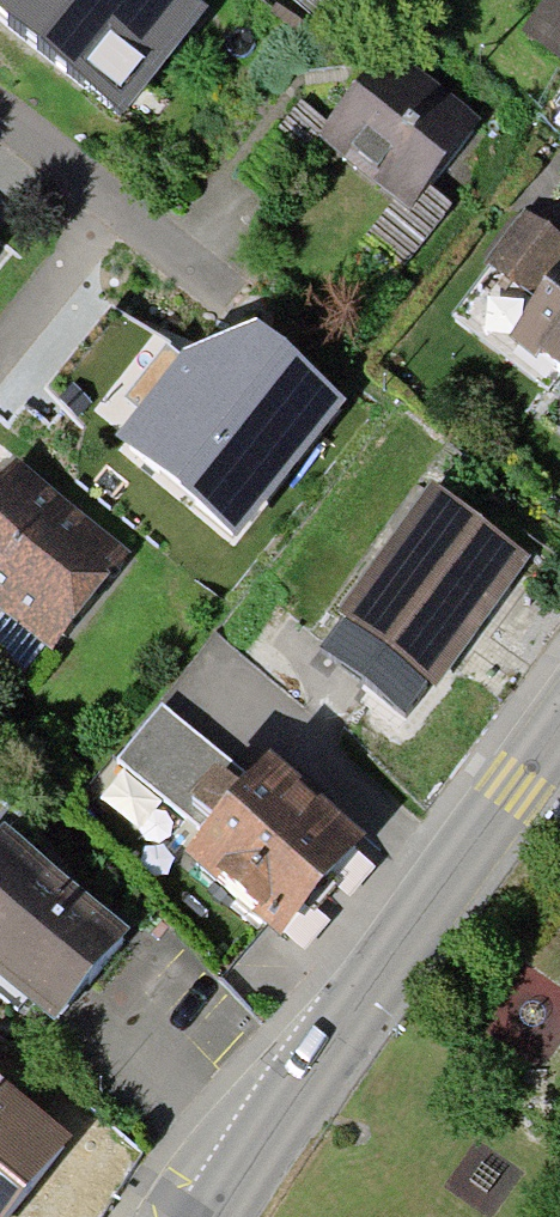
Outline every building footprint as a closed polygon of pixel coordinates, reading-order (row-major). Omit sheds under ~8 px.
[(200,17),(175,0),(7,0),(0,10),(0,39),(115,127),(200,17)] [(559,47),(559,2),(557,0),(541,0),(518,36),(553,58),(559,47)] [(408,203),(469,119),(382,55),(320,138),(408,203)] [(528,210),(489,261),(547,304),(517,344),(559,376),(559,234),(528,210)] [(167,374),(114,440),(238,539),(352,399),(254,323),(184,353),(167,374)] [(133,552),(68,502),(16,463),(0,484),(0,607),(57,650),(133,552)] [(473,636),(523,566),(432,502),(345,626),(436,689),(473,636)] [(182,813),(227,760),(162,706),(117,760),(182,813)] [(279,943),(357,844),(317,813),(268,774),(189,873),(279,943)] [(120,930),(3,831),(0,834),(0,971),(50,1013),(120,930)] [(63,1124),(0,1073),(0,1202),(63,1124)]
